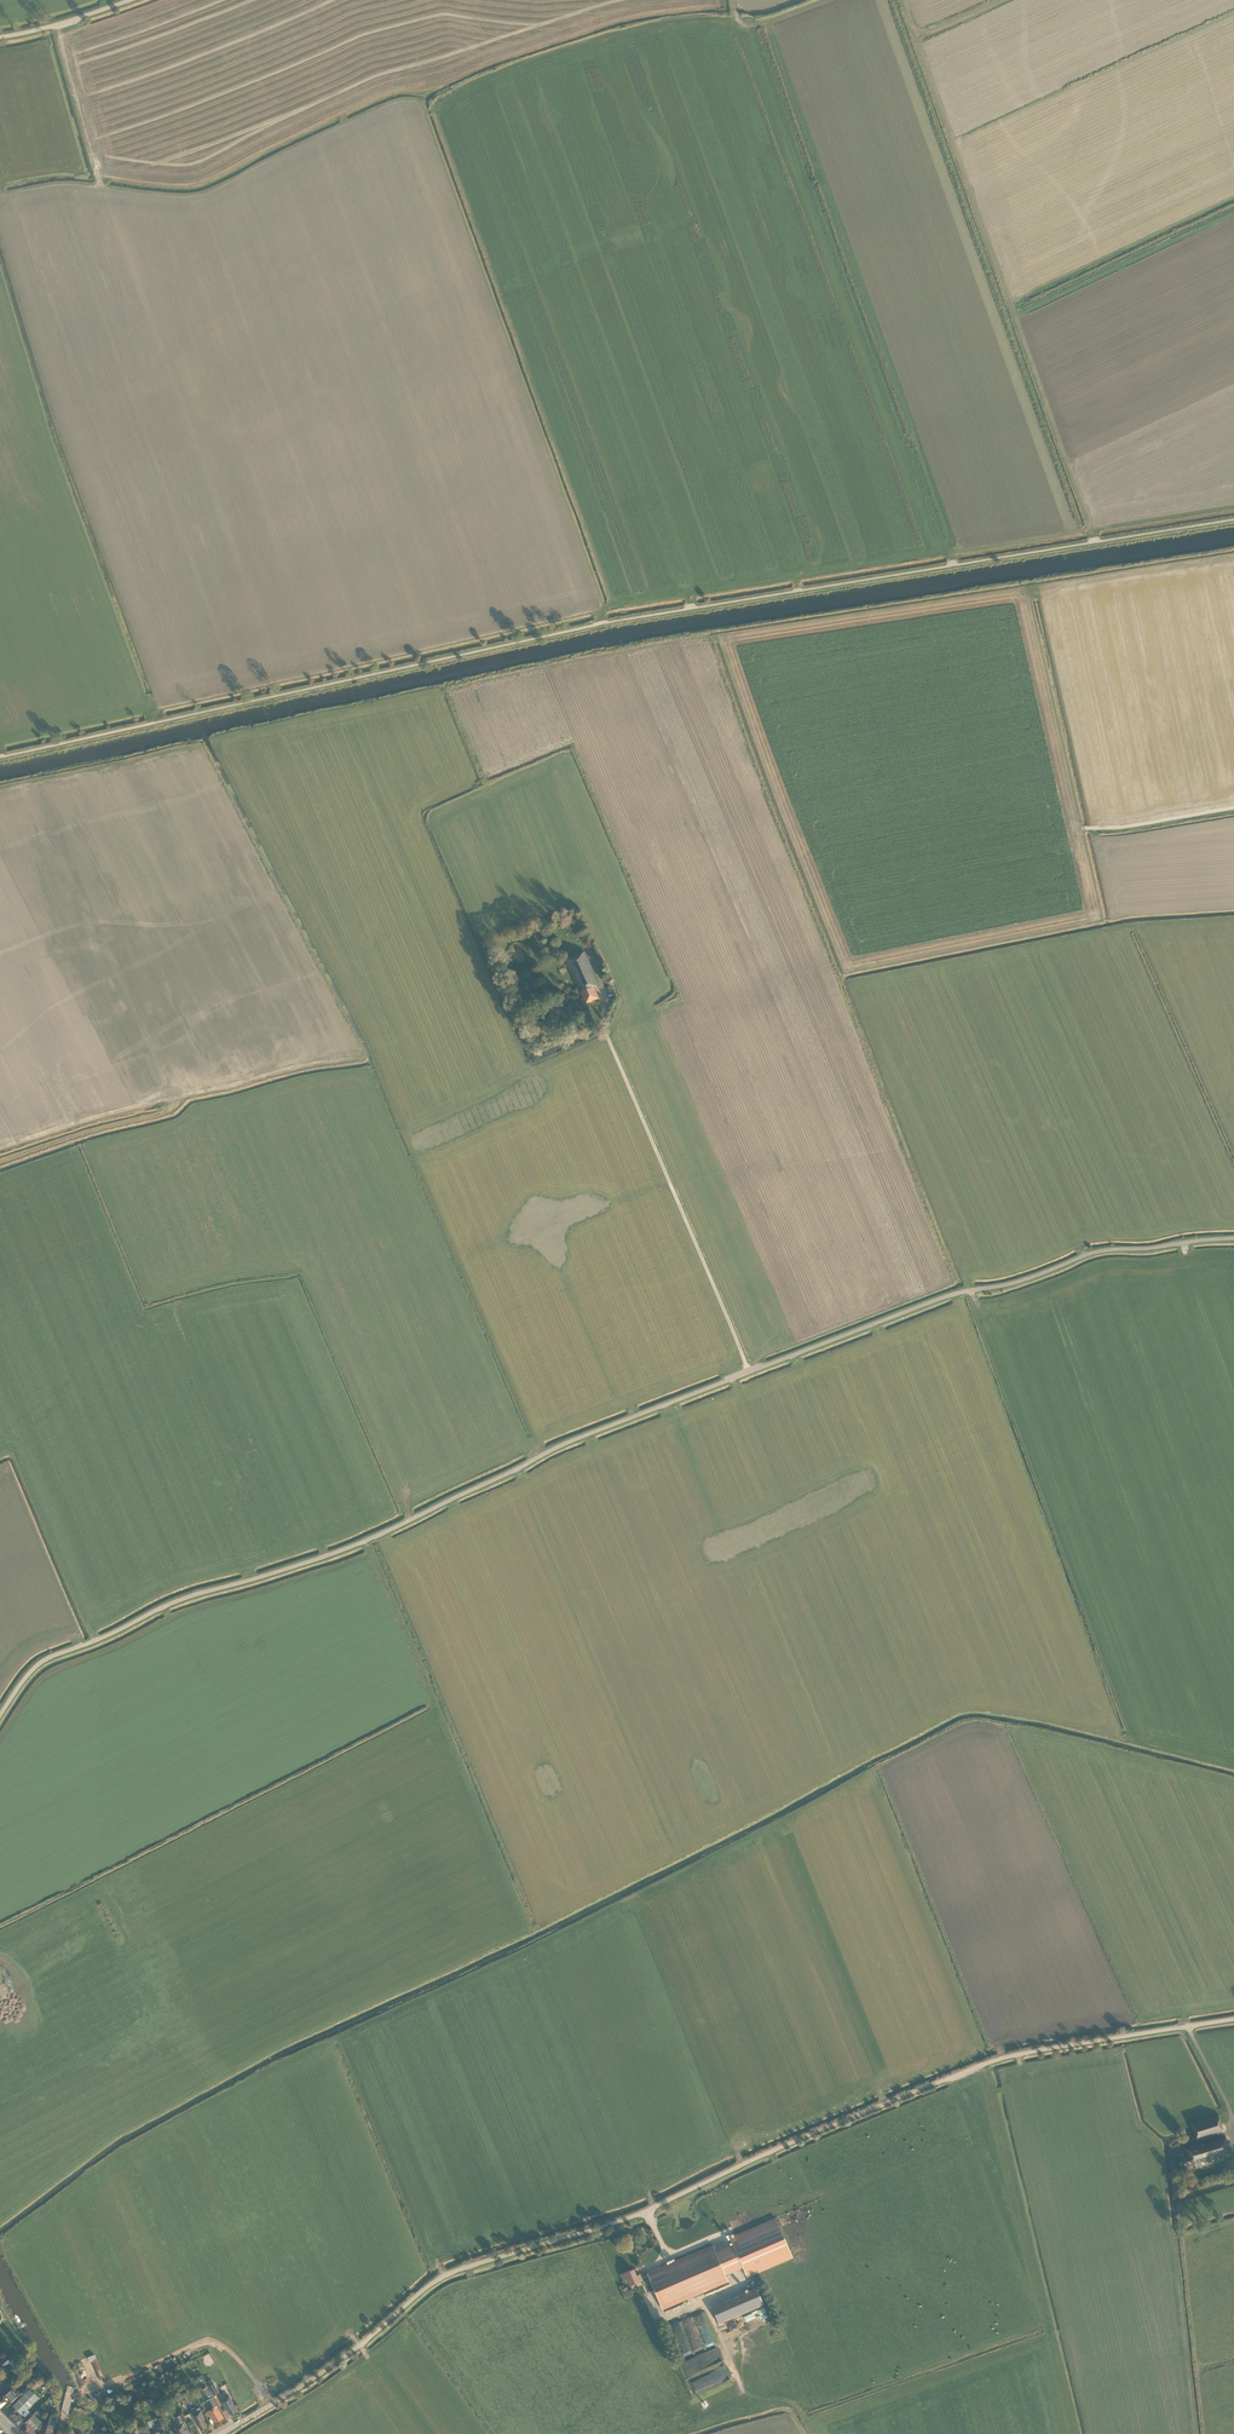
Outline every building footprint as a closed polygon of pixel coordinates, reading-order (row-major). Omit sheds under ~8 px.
[(598,998),(593,987),(599,985),(585,953),(565,961),(577,989),(575,990),(577,994),(581,993),(585,1004),(598,998)] [(1231,2154),(1219,2115),(1191,2124),(1197,2143),(1184,2147),(1187,2157),(1178,2159),(1181,2168),(1195,2164),(1196,2166),(1231,2154)] [(792,2256),(776,2219),(731,2238),(733,2245),(716,2252),(725,2274),(743,2266),(747,2276),(792,2256)] [(716,2252),(713,2246),(648,2274),(648,2275),(641,2278),(640,2274),(636,2276),(633,2269),(621,2274),(624,2280),(627,2278),(630,2285),(642,2280),(644,2286),(652,2283),(662,2308),(728,2280),(725,2274),(716,2252)] [(626,2298),(634,2294),(631,2289),(628,2290),(627,2287),(623,2289),(624,2292),(626,2298)] [(764,2304),(757,2288),(712,2307),(719,2323),(764,2304)] [(694,2358),(682,2362),(687,2375),(701,2370),(698,2361),(695,2362),(694,2358)] [(209,2386),(214,2395),(219,2392),(214,2383),(209,2386)] [(202,2390),(206,2398),(212,2395),(207,2387),(202,2390)] [(2,2396),(0,2398),(1,2398),(0,2398),(0,2409),(7,2402),(5,2399),(6,2398),(11,2403),(18,2396),(10,2388),(2,2396)] [(38,2398),(29,2389),(12,2406),(16,2409),(7,2417),(16,2426),(24,2417),(21,2414),(38,2398)] [(235,2406),(229,2396),(221,2400),(226,2408),(227,2408),(230,2414),(237,2410),(234,2406),(235,2406)] [(224,2418),(212,2397),(207,2400),(212,2409),(209,2411),(212,2417),(213,2416),(216,2422),(224,2418)] [(206,2421),(201,2410),(192,2414),(197,2425),(198,2424),(201,2430),(207,2427),(205,2421),(206,2421)] [(50,2430),(53,2420),(54,2421),(55,2416),(47,2413),(40,2433),(48,2433),(50,2430)] [(23,2433),(36,2433),(33,2431),(42,2423),(33,2414),(25,2422),(27,2425),(20,2432),(23,2433)] [(186,2420),(184,2414),(176,2417),(179,2423),(186,2420)] [(162,2417),(157,2419),(160,2427),(159,2427),(160,2431),(151,2433),(152,2433),(167,2433),(166,2431),(162,2417)] [(176,2430),(176,2432),(177,2431),(178,2433),(189,2433),(187,2429),(186,2429),(184,2424),(179,2426),(175,2428),(176,2430)]
